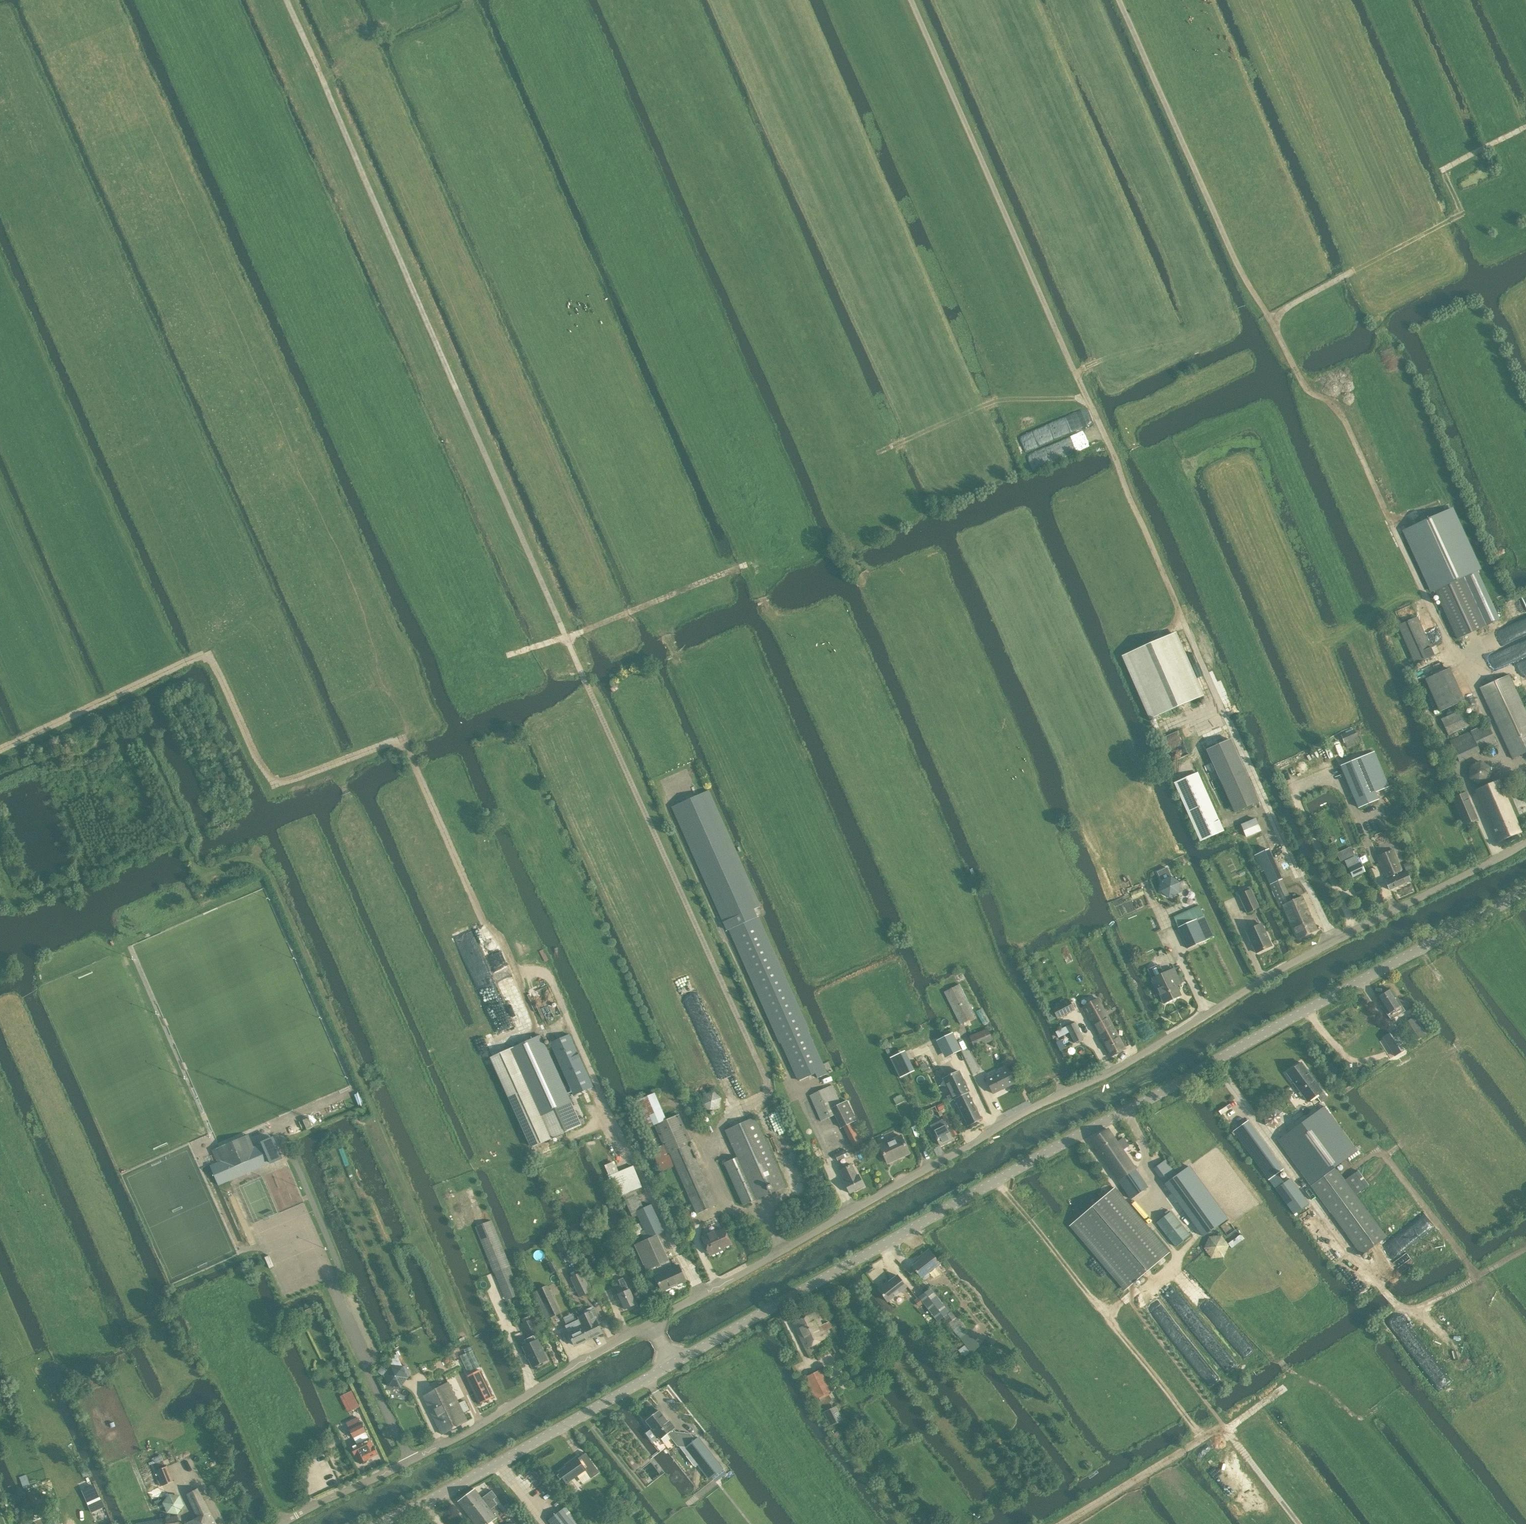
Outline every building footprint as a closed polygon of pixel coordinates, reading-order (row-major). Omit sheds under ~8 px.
[(1496,622),(1474,573),(1479,570),(1451,509),(1401,531),(1429,592),(1431,591),(1454,641),(1496,622)] [(1415,664),(1435,656),(1418,617),(1399,626),(1415,664)] [(1200,698),(1172,636),(1122,658),(1150,720),(1200,698)] [(1440,712),(1464,702),(1449,669),(1425,679),(1440,712)] [(1525,752),(1525,713),(1509,675),(1480,688),(1512,759),(1525,752)] [(1463,709),(1441,719),(1448,736),(1470,726),(1463,709)] [(1459,761),(1497,744),(1487,723),(1449,741),(1459,761)] [(1355,744),(1352,738),(1357,736),(1354,729),(1341,735),(1346,748),(1355,744)] [(1228,739),(1206,749),(1235,812),(1256,802),(1228,739)] [(1385,787),(1370,753),(1339,766),(1356,808),(1377,799),(1374,792),(1385,787)] [(1470,767),(1469,778),(1479,784),(1489,779),(1490,768),(1480,762),(1470,767)] [(1174,784),(1192,822),(1200,840),(1216,833),(1212,824),(1218,821),(1197,774),(1174,784)] [(1497,842),(1521,832),(1498,780),(1475,790),(1497,842)] [(1464,825),(1477,819),(1466,792),(1463,793),(1460,785),(1449,790),(1464,825)] [(808,1029),(756,915),(763,913),(708,791),(669,808),(724,930),(729,928),(780,1041),(781,1041),(799,1080),(815,1072),(817,1077),(826,1073),(806,1030),(808,1029)] [(1255,818),(1241,824),(1246,836),(1260,830),(1255,818)] [(1348,848),(1340,852),(1343,859),(1354,855),(1351,849),(1350,847),(1348,848)] [(1261,872),(1264,870),(1270,884),(1282,879),(1269,849),(1254,855),(1261,872)] [(1393,849),(1376,857),(1385,878),(1386,877),(1387,879),(1385,880),(1389,890),(1410,881),(1406,871),(1401,873),(1400,871),(1402,870),(1393,849)] [(1352,877),(1364,871),(1360,862),(1348,868),(1352,877)] [(1409,862),(1403,864),(1406,871),(1412,868),(1409,862)] [(1160,892),(1169,898),(1178,893),(1179,883),(1171,877),(1161,881),(1160,892)] [(1291,901),(1282,879),(1270,884),(1269,885),(1279,907),(1283,905),(1297,939),(1317,930),(1302,896),(1291,901)] [(1246,914),(1258,909),(1250,890),(1237,896),(1246,914)] [(1188,949),(1213,937),(1199,906),(1173,918),(1188,949)] [(1256,954),(1271,947),(1267,939),(1268,939),(1266,933),(1265,934),(1261,925),(1245,932),(1256,954)] [(1159,964),(1147,970),(1152,979),(1163,1003),(1180,995),(1173,982),(1178,980),(1173,969),(1163,974),(1159,964)] [(960,1024),(975,1017),(959,985),(944,992),(960,1024)] [(1390,1018),(1403,1011),(1400,1006),(1401,1006),(1390,988),(1376,997),(1387,1014),(1388,1014),(1390,1018)] [(1099,1037),(1114,1029),(1097,999),(1082,1007),(1099,1037)] [(1058,1018),(1074,1010),(1069,1000),(1053,1008),(1058,1018)] [(1411,1043),(1425,1034),(1414,1016),(1400,1025),(1411,1043)] [(1074,1043),(1084,1038),(1076,1022),(1066,1027),(1074,1043)] [(1114,1029),(1099,1037),(1110,1058),(1125,1050),(1114,1029)] [(974,1048),(993,1040),(988,1030),(970,1037),(974,1048)] [(1399,1032),(1390,1037),(1398,1050),(1406,1045),(1399,1032)] [(950,1055),(960,1050),(952,1033),(941,1038),(950,1055)] [(551,1042),(574,1095),(593,1086),(570,1034),(551,1042)] [(533,1146),(581,1124),(541,1035),(492,1056),(533,1146)] [(1327,1097),(1301,1062),(1286,1073),(1308,1103),(1316,1096),(1320,1102),(1327,1097)] [(993,1094),(1014,1083),(1007,1068),(986,1079),(993,1094)] [(954,1099),(955,1098),(968,1092),(969,1092),(958,1070),(943,1078),(951,1094),(947,1096),(949,1101),(954,1099)] [(832,1085),(809,1095),(821,1121),(835,1115),(841,1128),(843,1127),(853,1147),(860,1143),(850,1123),(856,1120),(846,1100),(840,1103),(832,1085)] [(668,1152),(670,1151),(697,1213),(717,1204),(689,1143),(692,1142),(679,1113),(666,1119),(654,1092),(634,1101),(646,1128),(655,1124),(668,1152)] [(968,1125),(981,1119),(968,1092),(955,1098),(968,1125)] [(901,1094),(893,1098),(896,1105),(904,1101),(901,1094)] [(1277,1141),(1361,1255),(1386,1237),(1334,1166),(1360,1147),(1327,1104),(1277,1141)] [(1278,1130),(1286,1124),(1284,1113),(1275,1110),(1266,1116),(1268,1126),(1278,1130)] [(950,1135),(952,1134),(953,1136),(958,1133),(948,1113),(943,1115),(946,1121),(944,1122),(943,1120),(931,1126),(940,1146),(953,1140),(950,1135)] [(786,1186),(755,1117),(726,1130),(737,1156),(725,1162),(744,1204),(786,1186)] [(1268,1175),(1282,1165),(1247,1118),(1233,1129),(1268,1175)] [(1130,1198),(1148,1187),(1135,1169),(1136,1169),(1122,1149),(1129,1144),(1124,1137),(1117,1142),(1108,1128),(1090,1141),(1117,1180),(1118,1180),(1130,1198)] [(880,1145),(888,1162),(909,1153),(901,1135),(880,1145)] [(214,1164),(210,1165),(218,1185),(222,1183),(229,1180),(231,1179),(232,1179),(271,1162),(268,1155),(275,1152),(273,1147),(265,1150),(262,1143),(244,1151),(239,1139),(216,1148),(212,1150),(217,1162),(214,1164)] [(838,1161),(848,1156),(845,1150),(835,1154),(838,1161)] [(1165,1160),(1154,1168),(1165,1184),(1166,1184),(1196,1226),(1203,1236),(1217,1226),(1224,1220),(1188,1170),(1179,1177),(1177,1176),(1165,1160)] [(852,1164),(840,1169),(846,1180),(844,1181),(850,1193),(864,1186),(858,1174),(857,1175),(852,1164)] [(633,1167),(609,1177),(618,1197),(642,1187),(633,1167)] [(1290,1178),(1275,1189),(1282,1199),(1293,1214),(1295,1213),(1308,1203),(1290,1178)] [(1169,1252),(1143,1221),(1114,1187),(1068,1227),(1124,1291),(1169,1252)] [(651,1203),(635,1211),(646,1233),(641,1235),(643,1240),(648,1238),(664,1230),(651,1203)] [(1189,1236),(1171,1214),(1157,1225),(1175,1247),(1189,1236)] [(475,1227),(505,1301),(520,1295),(490,1221),(475,1227)] [(631,1226),(635,1235),(644,1231),(640,1222),(631,1226)] [(710,1255),(725,1248),(724,1247),(731,1243),(725,1228),(717,1231),(716,1230),(702,1236),(710,1255)] [(562,1235),(553,1239),(559,1250),(567,1245),(562,1235)] [(1209,1237),(1204,1248),(1205,1249),(1211,1258),(1223,1257),(1228,1246),(1221,1236),(1209,1237)] [(643,1240),(635,1244),(647,1270),(662,1262),(650,1237),(648,1238),(643,1240)] [(912,1265),(923,1278),(925,1279),(928,1276),(929,1273),(927,1272),(939,1262),(928,1248),(920,1255),(921,1257),(912,1265)] [(656,1275),(663,1290),(686,1280),(679,1264),(656,1275)] [(580,1273),(571,1277),(580,1297),(591,1291),(582,1272),(580,1273)] [(878,1288),(888,1301),(907,1286),(898,1274),(886,1283),(885,1282),(878,1288)] [(618,1295),(625,1309),(636,1304),(630,1289),(629,1290),(624,1278),(619,1280),(625,1292),(618,1295)] [(548,1308),(556,1304),(547,1285),(539,1289),(548,1308)] [(924,1292),(943,1316),(949,1312),(930,1287),(924,1292)] [(539,1289),(534,1292),(543,1313),(546,1319),(552,1316),(548,1308),(539,1289)] [(943,1316),(924,1292),(918,1296),(923,1302),(938,1320),(943,1316)] [(923,1302),(918,1296),(914,1300),(919,1306),(923,1302)] [(523,1301),(516,1303),(519,1311),(526,1308),(523,1301)] [(313,1307),(305,1310),(308,1316),(315,1312),(313,1307)] [(574,1345),(602,1332),(596,1321),(599,1320),(594,1309),(578,1317),(579,1320),(566,1326),(570,1333),(569,1333),(574,1345)] [(950,1310),(949,1312),(943,1316),(953,1329),(961,1324),(950,1310)] [(794,1323),(806,1348),(827,1337),(824,1331),(832,1327),(829,1321),(821,1325),(815,1312),(794,1323)] [(523,1347),(532,1367),(534,1366),(536,1366),(540,1365),(541,1363),(547,1359),(538,1340),(537,1340),(535,1334),(524,1340),(526,1345),(523,1347)] [(964,1358),(969,1354),(964,1347),(957,1352),(961,1357),(962,1356),(964,1358)] [(467,1353),(460,1356),(468,1372),(480,1367),(472,1351),(467,1353)] [(382,1366),(378,1372),(385,1377),(389,1386),(401,1387),(408,1377),(411,1376),(406,1365),(403,1367),(402,1367),(392,1366),(391,1366),(388,1370),(382,1366)] [(804,1376),(815,1398),(830,1391),(819,1369),(804,1376)] [(476,1372),(467,1377),(470,1382),(480,1403),(494,1396),(482,1370),(476,1372)] [(432,1415),(458,1402),(448,1383),(423,1397),(432,1415)] [(350,1408),(358,1403),(352,1391),(344,1395),(350,1408)] [(458,1402),(432,1415),(442,1434),(467,1421),(462,1412),(469,1409),(465,1402),(459,1405),(458,1402)] [(668,1421),(659,1410),(646,1420),(652,1428),(650,1429),(658,1438),(659,1437),(661,1439),(668,1433),(677,1446),(685,1447),(710,1479),(723,1469),(698,1437),(695,1439),(691,1433),(676,1431),(674,1429),(675,1428),(669,1420),(668,1421)] [(365,1432),(365,1431),(359,1419),(347,1425),(353,1438),(354,1437),(357,1445),(351,1448),(355,1456),(356,1456),(360,1464),(361,1464),(364,1464),(366,1463),(367,1461),(369,1460),(368,1459),(378,1454),(374,1446),(373,1446),(369,1439),(365,1432)] [(599,1472),(585,1453),(578,1458),(577,1456),(568,1462),(569,1464),(558,1471),(566,1483),(585,1470),(591,1478),(599,1472)] [(162,1486),(173,1481),(167,1466),(156,1470),(162,1486)] [(25,1475),(18,1477),(19,1478),(22,1489),(29,1487),(25,1476),(25,1475)] [(185,1523),(214,1523),(196,1489),(186,1494),(197,1518),(185,1523)] [(470,1517),(479,1510),(477,1508),(485,1502),(486,1504),(493,1499),(496,1496),(491,1490),(481,1498),(474,1489),(458,1501),(470,1517)] [(99,1500),(87,1505),(90,1512),(104,1506),(100,1499),(99,1500)] [(470,1517),(476,1523),(487,1523),(496,1517),(490,1509),(497,1504),(493,1499),(486,1504),(485,1502),(477,1508),(479,1510),(470,1517)] [(551,1523),(574,1523),(562,1509),(548,1520),(551,1523)]
